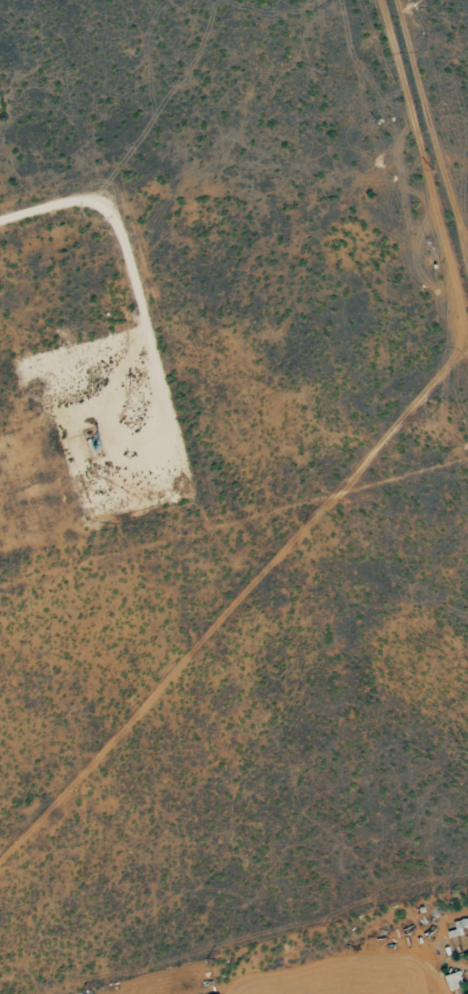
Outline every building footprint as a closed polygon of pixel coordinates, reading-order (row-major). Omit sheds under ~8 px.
[(463,928),(467,927),(467,920),(447,924),(449,939),(465,936),(463,928)] [(465,987),(461,972),(446,977),(450,991),(465,987)]
